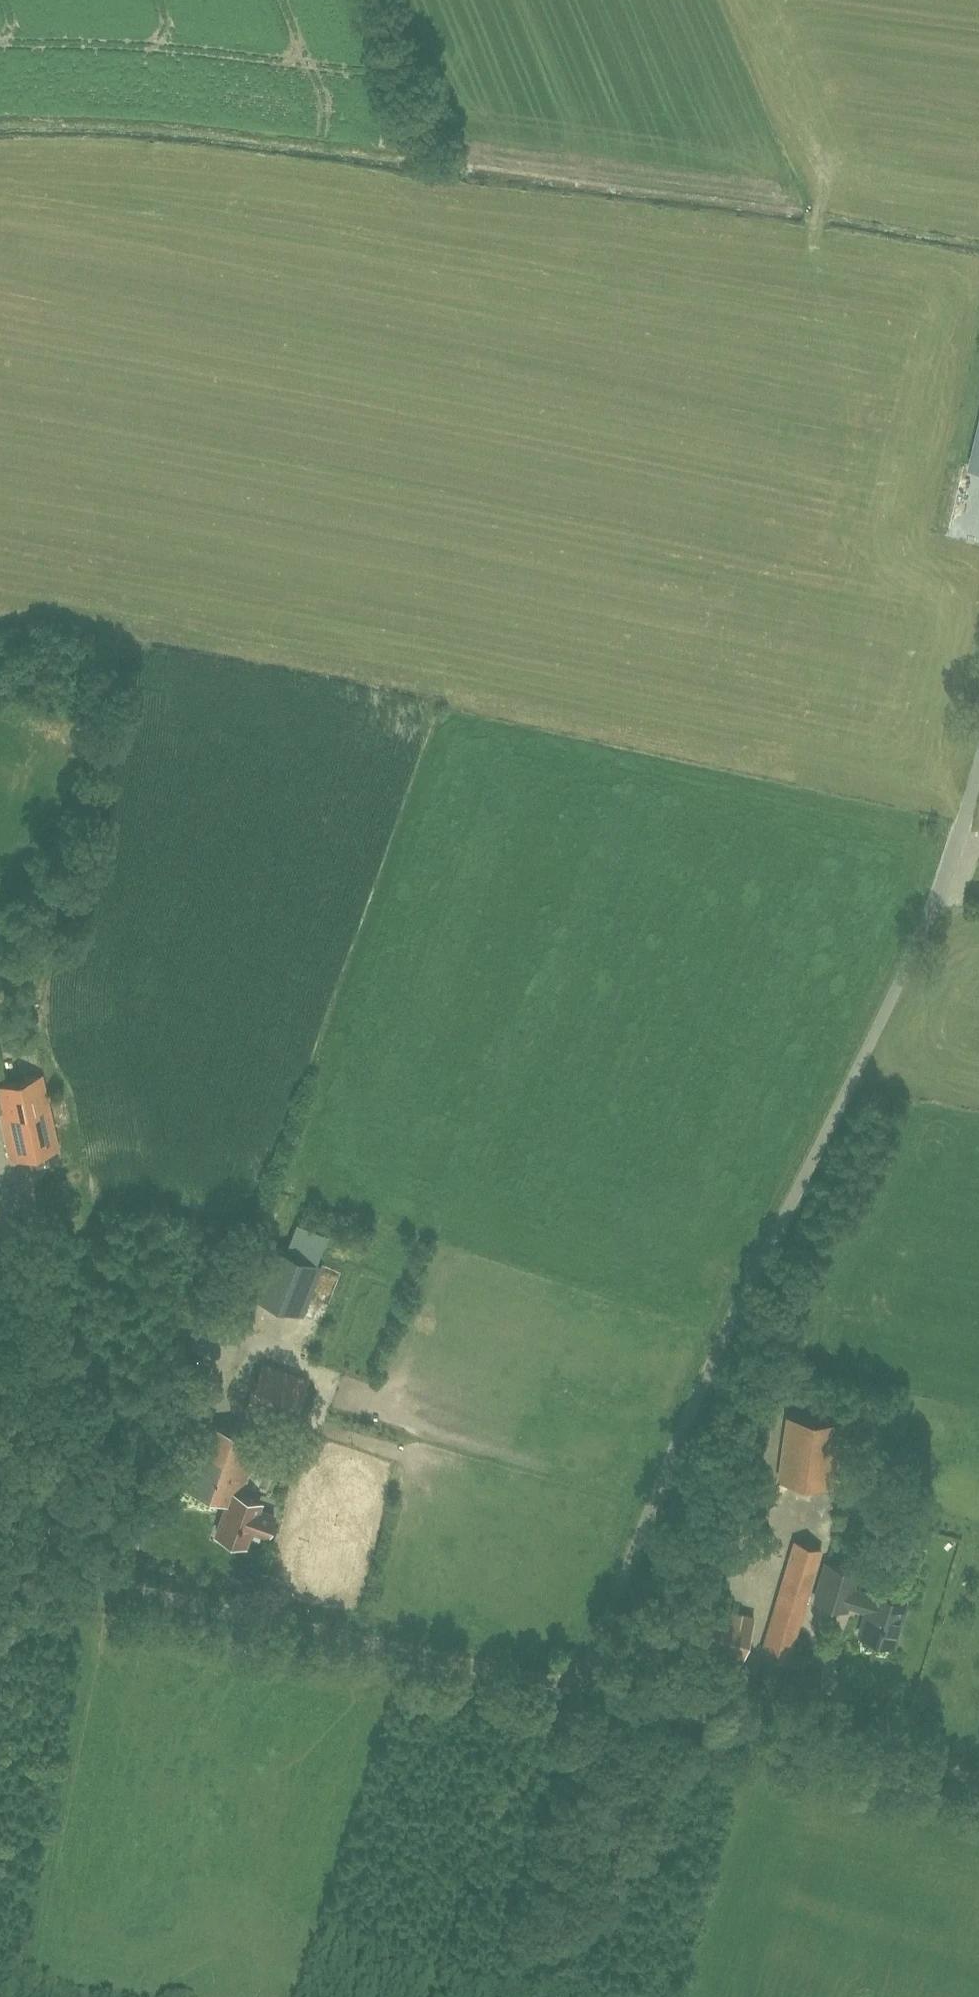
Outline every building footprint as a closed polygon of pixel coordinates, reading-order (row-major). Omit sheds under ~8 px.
[(970,467),(978,469),(978,429),(970,467)] [(11,1159),(59,1149),(43,1075),(0,1085),(0,1110),(11,1159)] [(272,1289),(266,1302),(302,1316),(322,1264),(304,1257),(288,1296),(272,1289)] [(291,1424),(307,1381),(264,1365),(248,1408),(291,1424)] [(192,1399),(201,1377),(183,1370),(174,1391),(192,1399)] [(789,1418),(781,1481),(831,1488),(840,1425),(789,1418)] [(240,1496),(260,1442),(207,1423),(183,1487),(229,1503),(218,1535),(222,1537),(222,1542),(234,1546),(237,1542),(246,1545),(251,1530),(268,1537),(275,1518),(258,1511),(261,1504),(240,1496)] [(794,1542),(762,1651),(789,1659),(821,1550),(794,1542)] [(846,1609),(848,1605),(867,1611),(859,1636),(893,1646),(907,1603),(872,1593),(871,1596),(852,1590),(857,1573),(826,1564),(815,1600),(846,1609)] [(697,1647),(742,1660),(754,1618),(709,1605),(697,1647)]
